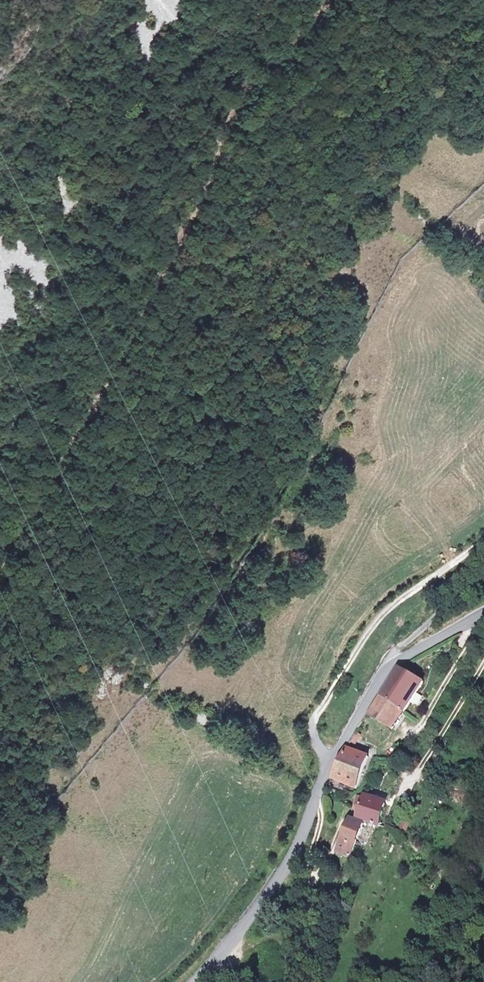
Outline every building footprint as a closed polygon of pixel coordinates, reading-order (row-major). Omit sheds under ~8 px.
[(390,687),(384,698),(411,714),(430,682),(405,669),(390,687)] [(384,698),(374,717),(401,731),(411,714),(384,698)] [(336,773),(334,778),(358,790),(372,761),(349,749),(336,773)] [(361,815),(382,825),(392,806),(370,796),(369,799),(363,797),(358,808),(361,809),(363,811),(361,815)] [(343,839),(358,846),(366,828),(351,820),(343,839)] [(339,850),(341,851),(353,857),(357,847),(358,846),(343,839),(339,850)]
